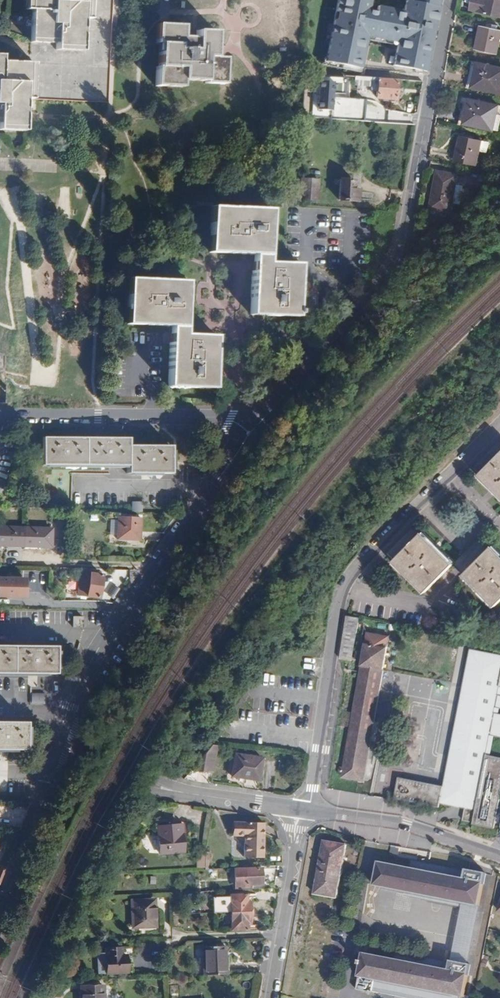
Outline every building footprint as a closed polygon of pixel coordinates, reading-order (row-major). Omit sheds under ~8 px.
[(31,12),(33,12),(32,39),(57,40),(57,47),(81,48),(82,20),(85,20),(86,0),(31,0),(31,12)] [(371,0),(336,0),(326,61),(360,68),(368,38),(396,44),(392,65),(425,72),(437,0),(401,0),(399,14),(394,11),(392,18),(389,8),(377,5),(375,10),(368,9),(371,0)] [(471,8),(499,15),(499,0),(473,0),(471,8)] [(499,18),(499,15),(471,8),(470,11),(499,18)] [(153,23),(151,50),(155,51),(154,57),(206,61),(205,55),(206,43),(213,43),(214,33),(197,32),(197,38),(183,37),(184,25),(153,23)] [(478,52),(499,56),(499,51),(499,31),(498,30),(493,29),(483,27),(478,52)] [(206,61),(204,80),(221,83),(224,57),(205,55),(206,61)] [(24,128),(25,100),(27,100),(28,64),(2,63),(2,56),(0,56),(0,127),(24,128)] [(157,68),(155,85),(180,87),(184,79),(204,80),(206,61),(154,57),(157,68)] [(479,65),(474,89),(499,94),(499,69),(479,65)] [(313,76),(311,118),(375,121),(375,115),(364,114),(364,112),(361,111),(362,105),(370,105),(371,100),(346,98),(346,103),(351,103),(350,110),(342,109),(345,78),(313,76)] [(378,79),(376,98),(396,100),(398,80),(378,79)] [(499,107),(471,101),(466,125),(495,131),(499,107)] [(476,166),(480,141),(460,137),(455,162),(476,166)] [(452,213),(459,176),(438,172),(431,209),(452,213)] [(317,201),(318,182),(302,181),(302,200),(317,201)] [(354,181),(340,181),(339,201),(359,202),(360,191),(354,190),(354,181)] [(211,209),(210,253),(267,255),(269,210),(212,208),(211,208),(211,209)] [(299,264),(253,262),(252,314),(298,316),(298,318),(315,318),(316,291),(311,290),(311,300),(298,299),(299,264)] [(128,326),(172,327),(173,313),(187,313),(188,281),(130,279),(128,326)] [(215,390),(217,336),(187,335),(186,344),(172,344),(170,388),(215,390)] [(129,439),(45,438),(44,465),(90,466),(129,467),(129,473),(171,475),(172,466),(172,447),(129,446),(129,439)] [(479,476),(499,497),(499,456),(479,476)] [(141,511),(141,501),(130,502),(131,511),(141,511)] [(141,518),(118,517),(117,540),(139,541),(141,518)] [(0,526),(0,544),(51,547),(52,528),(0,526)] [(426,594),(454,566),(422,534),(394,562),(426,594)] [(493,548),(465,576),(496,607),(499,603),(499,554),(493,548)] [(80,577),(79,595),(89,595),(89,596),(100,597),(101,572),(85,572),(80,571),(80,577)] [(0,576),(0,599),(24,600),(24,577),(0,576)] [(64,595),(49,595),(48,605),(64,605),(64,595)] [(348,616),(341,657),(352,659),(360,618),(348,616)] [(85,618),(76,618),(76,629),(85,629),(85,618)] [(362,660),(362,663),(383,667),(389,636),(367,632),(362,660)] [(0,647),(0,674),(55,675),(56,648),(0,647)] [(448,772),(456,774),(454,787),(417,780),(413,800),(451,807),(471,811),(470,819),(494,823),(499,795),(499,766),(494,765),(499,736),(499,656),(472,650),(448,772)] [(362,663),(343,768),(340,767),(339,775),(342,775),(341,778),(364,782),(366,771),(368,757),(383,667),(362,663)] [(31,703),(43,704),(44,694),(31,693),(31,703)] [(0,722),(0,749),(25,750),(26,722),(0,722)] [(208,751),(190,774),(202,775),(203,773),(208,774),(211,751),(208,751)] [(236,756),(234,776),(258,779),(261,758),(236,756)] [(392,787),(391,796),(413,800),(417,780),(406,778),(404,789),(392,787)] [(247,823),(248,838),(264,838),(264,822),(257,822),(256,820),(247,819),(247,823)] [(236,823),(237,837),(245,837),(246,858),(265,857),(264,838),(248,838),(247,823),(236,823)] [(157,829),(160,856),(184,854),(181,826),(157,829)] [(315,894),(337,898),(341,875),(333,873),(334,867),(342,868),(346,846),(324,842),(315,894)] [(427,874),(379,864),(375,886),(478,907),(482,885),(478,884),(479,879),(469,877),(470,875),(429,867),(427,874)] [(234,869),(235,878),(243,878),(243,887),(252,886),(252,885),(263,884),(262,868),(234,869)] [(235,878),(235,887),(243,887),(243,878),(235,878)] [(231,895),(233,930),(248,929),(248,924),(251,924),(250,900),(247,899),(247,894),(231,895)] [(134,900),(135,925),(156,924),(155,899),(134,900)] [(107,948),(108,973),(128,972),(128,955),(122,955),(121,947),(107,948)] [(204,948),(205,975),(229,975),(227,947),(204,948)] [(371,992),(371,991),(374,978),(377,978),(376,984),(379,985),(379,988),(411,994),(412,995),(413,995),(415,995),(417,995),(418,995),(420,994),(422,994),(423,994),(425,993),(426,992),(428,992),(429,991),(430,990),(428,987),(431,985),(425,976),(427,968),(459,974),(454,995),(464,997),(468,974),(454,972),(456,964),(414,956),(412,964),(364,954),(357,989),(371,992)] [(371,991),(406,997),(463,997),(464,997),(454,995),(459,974),(427,968),(425,976),(431,985),(428,987),(430,990),(429,991),(428,992),(426,992),(425,993),(423,994),(422,994),(420,994),(418,995),(417,995),(415,995),(413,995),(412,995),(411,994),(379,988),(379,985),(376,984),(377,978),(374,978),(371,991)] [(82,997),(105,997),(105,986),(82,987),(82,997)]
